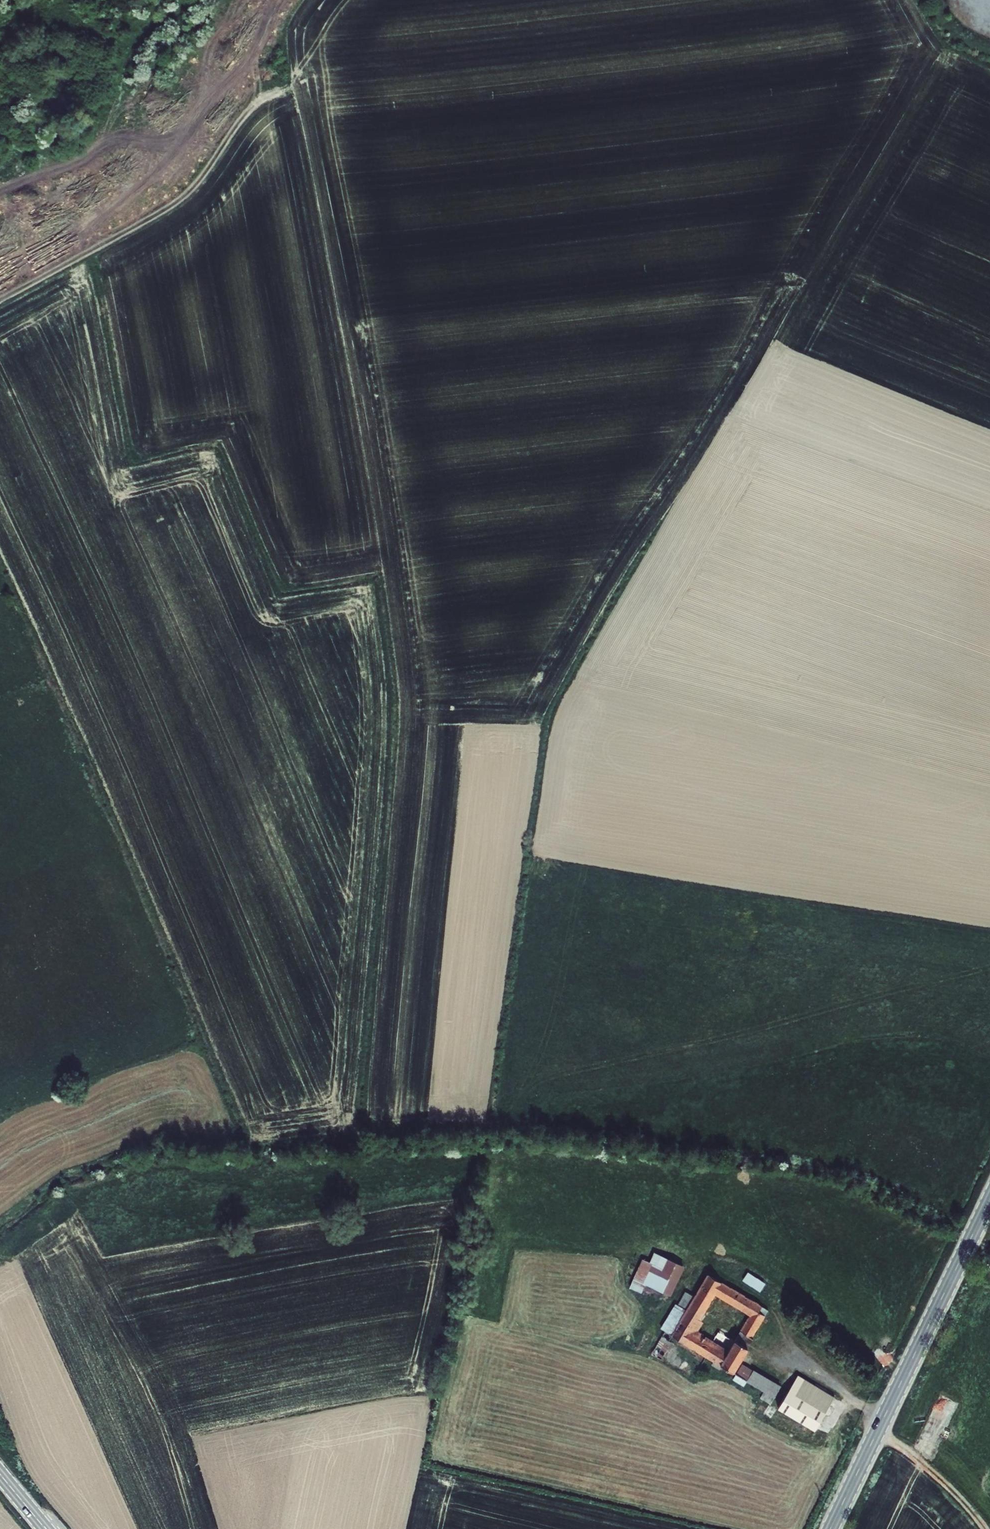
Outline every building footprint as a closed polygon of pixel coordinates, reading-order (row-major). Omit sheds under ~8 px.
[(673,1295),(686,1263),(655,1251),(651,1260),(643,1257),(631,1286),(643,1292),(647,1284),(673,1295)] [(749,1271),(744,1279),(762,1290),(767,1282),(749,1271)] [(675,1319),(665,1335),(672,1339),(682,1323),(675,1319)] [(789,1328),(781,1319),(773,1327),(782,1336),(783,1334),(788,1339),(793,1335),(788,1330),(789,1328)] [(672,1339),(665,1335),(663,1340),(669,1344),(672,1339)] [(758,1373),(746,1392),(772,1408),(784,1389),(758,1373)]
